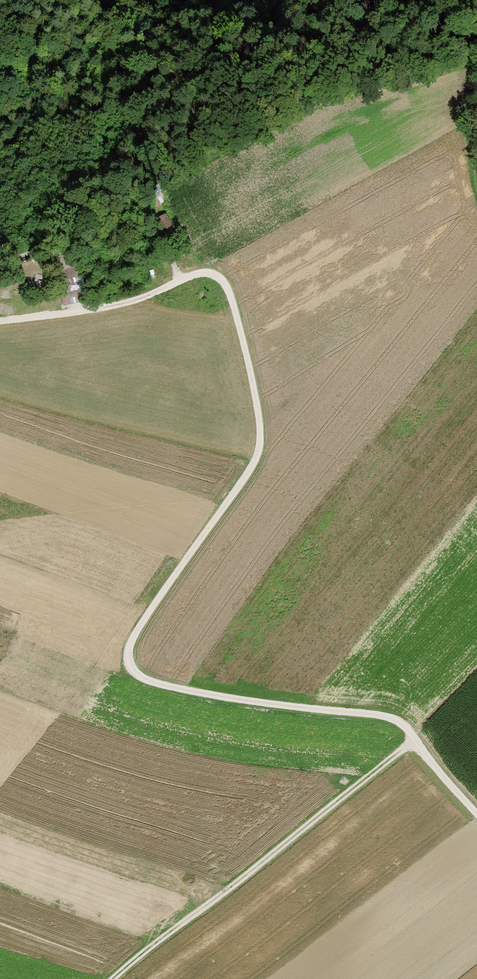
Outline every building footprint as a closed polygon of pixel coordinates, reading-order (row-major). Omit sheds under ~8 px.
[(166,215),(156,220),(165,239),(176,234),(166,215)] [(75,248),(54,252),(65,304),(86,300),(75,248)]
